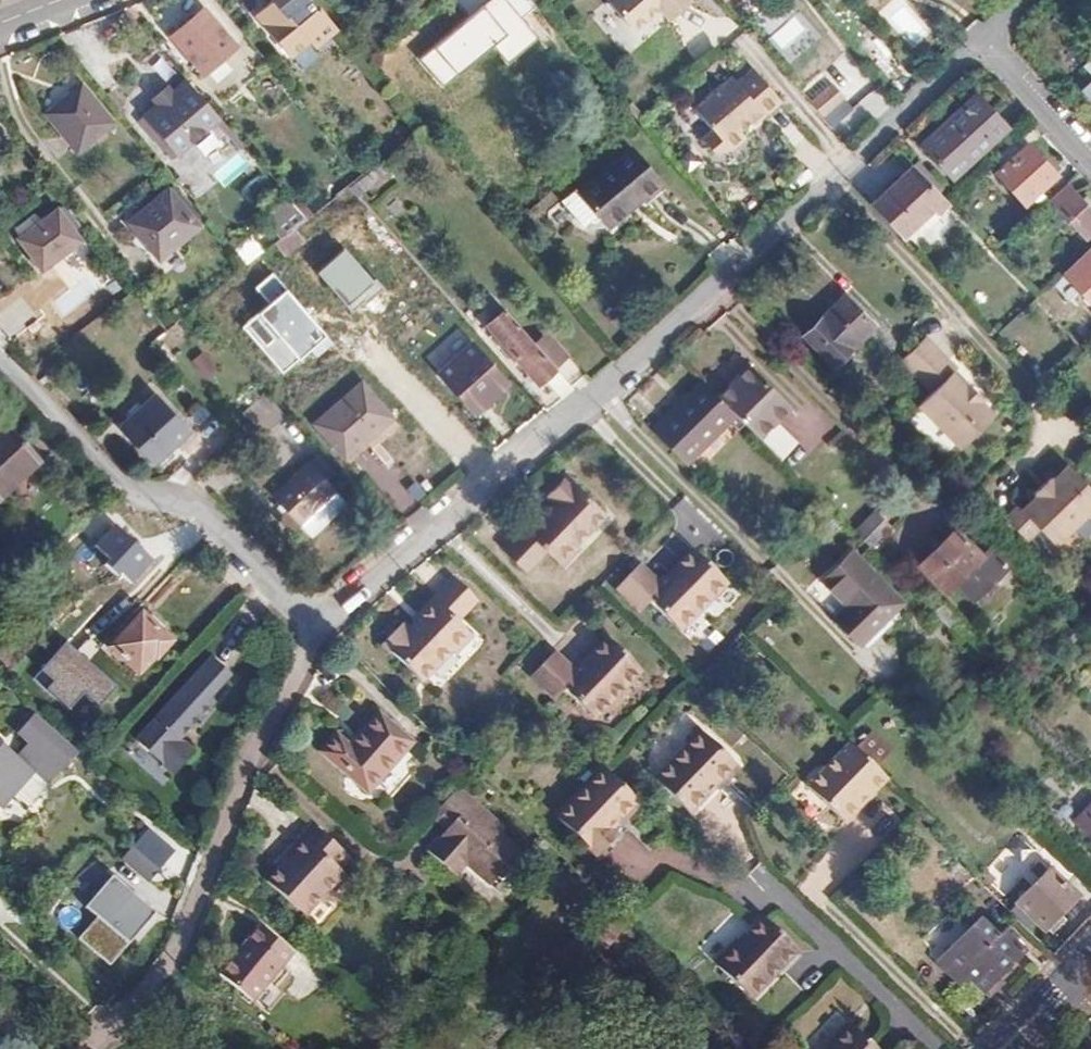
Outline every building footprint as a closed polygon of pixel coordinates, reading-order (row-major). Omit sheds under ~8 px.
[(319,0),(275,0),(259,12),(294,54),(315,37),(321,44),(342,28),(319,0)] [(426,105),(522,25),(500,0),(490,0),(402,73),(426,105)] [(634,25),(660,3),(670,15),(687,0),(613,0),(634,25)] [(212,6),(180,32),(196,51),(211,69),(242,43),(212,6)] [(793,12),(766,41),(789,64),(817,35),(793,12)] [(898,46),(881,27),(865,42),(883,60),(898,46)] [(188,58),(196,51),(180,32),(173,38),(188,58)] [(755,65),(736,81),(732,76),(697,106),(715,128),(704,138),(712,149),(733,151),(749,138),(742,129),(762,112),(766,116),(784,100),(755,65)] [(221,122),(189,82),(173,95),(170,91),(155,103),(159,108),(144,119),(176,160),(221,122)] [(814,100),(825,113),(845,97),(834,83),(814,100)] [(49,119),(78,155),(113,128),(83,92),(49,119)] [(965,169),(1015,125),(986,92),(936,136),(965,169)] [(1039,140),(1037,141),(1028,132),(1006,151),(1015,162),(1008,168),(1034,198),(1066,169),(1039,140)] [(658,177),(628,139),(574,181),(602,216),(637,188),(640,192),(658,177)] [(368,169),(364,172),(375,186),(395,171),(389,165),(383,157),(368,169)] [(952,197),(920,162),(876,200),(910,237),(953,198),(952,197)] [(256,175),(240,187),(253,204),(269,192),(256,175)] [(1075,183),(1057,198),(1090,236),(1090,200),(1075,183)] [(136,223),(166,260),(205,228),(176,192),(136,223)] [(311,215),(303,205),(279,224),(288,235),(300,226),(311,215)] [(50,224),(30,239),(28,241),(51,271),(89,242),(66,212),(50,224)] [(43,216),(23,231),(30,239),(50,224),(43,216)] [(268,277),(289,258),(276,243),(268,251),(255,263),(268,277)] [(1069,272),(1090,296),(1090,252),(1069,272)] [(872,327),(843,298),(802,338),(831,367),(872,327)] [(542,381),(551,374),(561,365),(539,339),(512,307),(492,324),(542,381)] [(539,339),(561,365),(576,354),(554,326),(539,339)] [(923,337),(903,358),(932,387),(918,401),(959,443),(994,410),(982,397),(985,393),(970,379),(967,382),(954,369),(959,364),(927,334),(923,337)] [(444,369),(480,409),(512,381),(477,340),(444,369)] [(744,360),(769,386),(773,382),(748,357),(744,360)] [(741,376),(735,381),(722,394),(741,413),(769,386),(744,360),(735,370),(741,376)] [(561,365),(551,374),(569,397),(580,387),(561,365)] [(735,381),(741,376),(735,370),(729,375),(735,381)] [(696,390),(730,424),(741,413),(722,394),(707,379),(696,390)] [(404,413),(371,380),(339,411),(369,446),(404,413)] [(687,399),(721,433),(730,424),(696,390),(687,399)] [(257,414),(277,436),(301,416),(282,394),(257,414)] [(131,428),(162,462),(194,431),(164,397),(131,428)] [(721,433),(687,399),(657,429),(690,463),(721,433)] [(325,424),(357,458),(369,446),(339,411),(325,424)] [(16,432),(0,446),(0,503),(5,508),(49,468),(16,432)] [(1090,502),(1090,480),(1074,463),(1057,479),(1053,475),(1037,490),(1041,495),(1029,505),(1023,499),(1009,512),(1029,533),(1043,519),(1058,534),(1090,502)] [(552,497),(526,524),(523,521),(502,543),(525,565),(546,543),(561,557),(579,538),(576,536),(603,506),(565,469),(545,489),(552,497)] [(348,501),(321,471),(284,504),(298,520),(290,528),(302,542),(348,501)] [(855,525),(872,542),(892,523),(874,505),(855,525)] [(959,571),(977,588),(1011,553),(992,534),(980,546),(956,523),(923,557),(948,582),(959,571)] [(141,585),(162,563),(123,527),(104,547),(117,560),(113,565),(125,577),(128,573),(141,585)] [(660,594),(688,622),(734,576),(701,543),(667,578),(648,558),(624,581),(648,605),(660,594)] [(840,617),(864,642),(906,602),(856,552),(827,579),(852,605),(840,617)] [(445,608),(418,635),(410,628),(391,648),(431,686),(458,658),(462,661),(481,641),(465,627),(487,604),(463,582),(441,604),(445,608)] [(150,609),(117,644),(146,672),(179,637),(150,609)] [(617,632),(581,669),(560,648),(536,672),(561,696),(570,686),(601,715),(650,665),(617,632)] [(218,702),(240,679),(220,662),(144,745),(181,780),(202,757),(189,744),(223,706),(218,702)] [(345,737),(329,754),(375,794),(420,744),(387,715),(356,748),(345,737)] [(55,794),(86,759),(44,723),(28,741),(36,749),(22,764),(0,744),(0,808),(10,817),(41,782),(55,794)] [(661,777),(695,809),(728,774),(734,768),(741,760),(708,728),(661,777)] [(809,782),(847,820),(891,777),(853,739),(809,782)] [(734,768),(728,774),(760,805),(783,782),(763,763),(746,780),(734,768)] [(621,834),(628,840),(656,812),(609,767),(562,815),(602,854),(621,834)] [(983,796),(968,782),(960,791),(973,805),(983,796)] [(455,848),(446,840),(436,851),(461,875),(473,863),(497,884),(508,870),(516,877),(533,857),(511,838),(517,831),(468,788),(440,819),(454,831),(464,840),(455,848)] [(296,864),(288,873),(276,887),(308,915),(323,898),(330,904),(354,877),(348,871),(358,860),(319,826),(289,858),(296,864)] [(118,858),(144,883),(174,853),(148,827),(118,858)] [(464,840),(454,831),(446,840),(455,848),(464,840)] [(289,858),(281,867),(288,873),(296,864),(289,858)] [(153,913),(109,876),(82,909),(95,920),(80,939),(110,964),(153,913)] [(1019,926),(1036,946),(1044,936),(1059,950),(1072,936),(1067,931),(1084,912),(1057,886),(1019,926)] [(623,913),(592,946),(607,959),(637,926),(623,913)] [(728,973),(761,1006),(809,960),(778,926),(728,973)] [(230,979),(262,1005),(301,955),(268,930),(230,979)] [(1007,992),(1034,970),(1015,950),(1009,954),(991,933),(955,965),(996,1011),(1011,998),(1007,992)] [(860,1041),(852,1048),(868,1048),(860,1041)]
